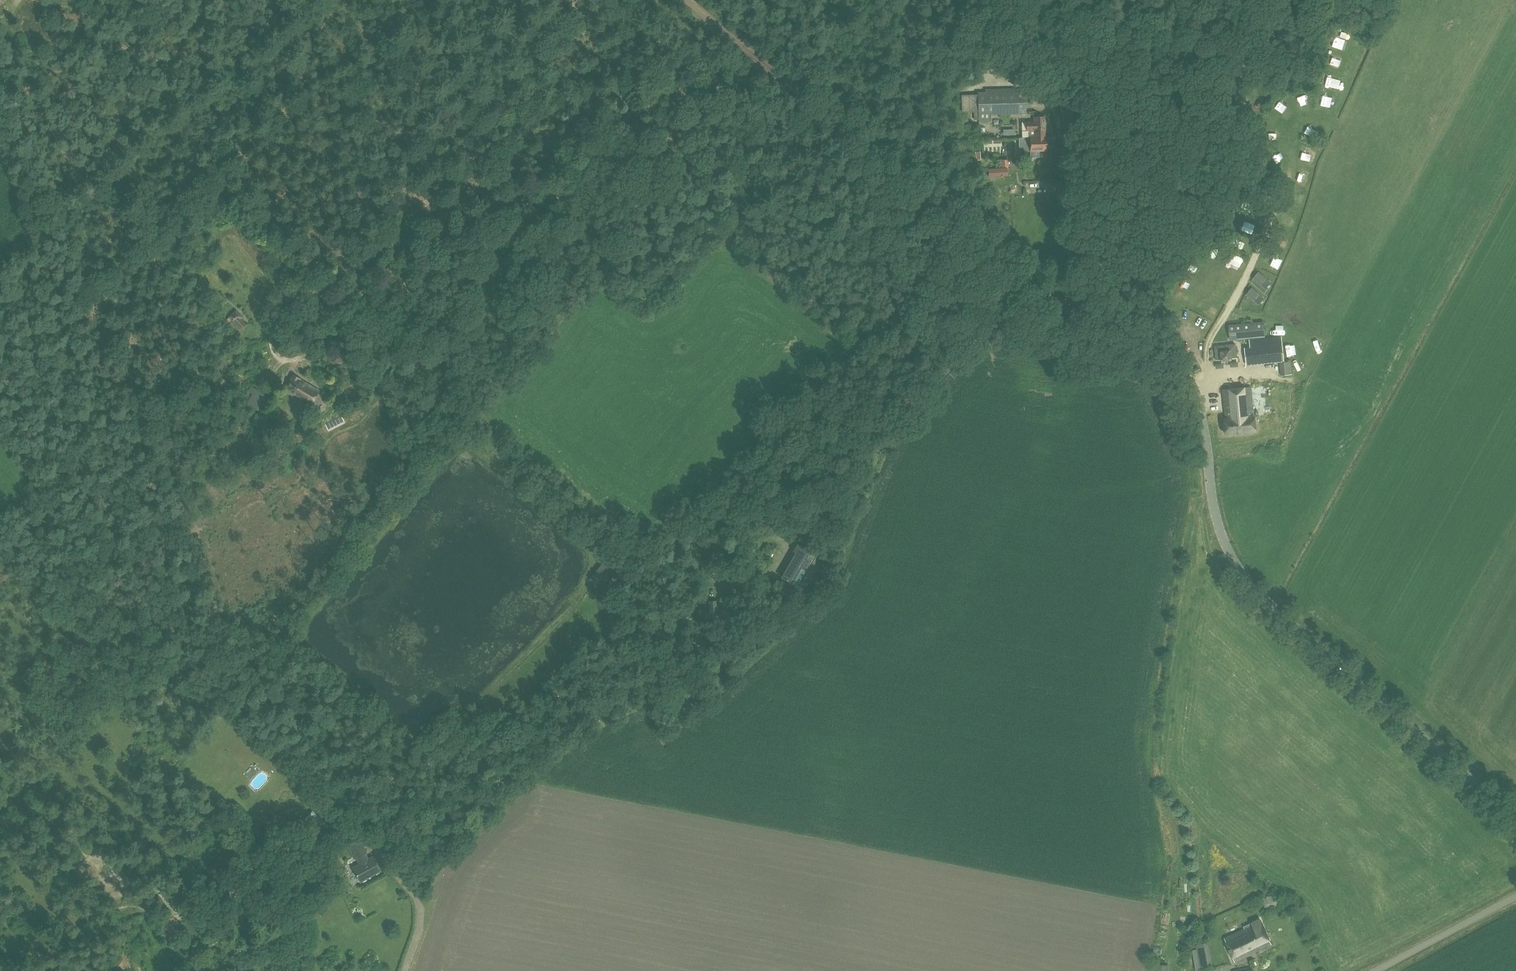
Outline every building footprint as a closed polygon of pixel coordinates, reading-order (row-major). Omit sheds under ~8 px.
[(1348,37),(1338,42),(1342,49),(1352,44),(1348,37)] [(978,116),(978,121),(991,121),(991,114),(1027,113),(1026,90),(1015,90),(1015,88),(985,89),(985,91),(978,91),(978,108),(974,108),(974,116),(978,116)] [(1301,100),(1301,112),(1313,112),(1314,100),(1301,100)] [(1287,111),(1280,116),(1287,125),(1294,120),(1287,111)] [(1029,130),(1029,137),(1030,137),(1046,136),(1045,116),(1034,117),(1034,121),(1027,121),(1027,130),(1029,130)] [(1031,151),(1031,157),(1039,156),(1039,150),(1047,150),(1047,136),(1046,136),(1030,137),(1029,137),(1020,138),(1020,151),(1031,151)] [(1007,168),(989,169),(989,177),(1007,175),(1007,168)] [(1267,168),(1261,172),(1267,181),(1273,177),(1267,168)] [(1301,179),(1297,186),(1304,190),(1308,184),(1301,179)] [(1262,197),(1266,190),(1254,183),(1250,191),(1262,197)] [(1255,214),(1258,207),(1247,202),(1244,209),(1255,214)] [(1254,224),(1247,230),(1252,235),(1259,229),(1254,224)] [(1237,249),(1246,250),(1247,242),(1238,241),(1237,249)] [(1218,284),(1220,268),(1210,267),(1208,282),(1218,284)] [(1266,289),(1271,283),(1258,272),(1253,279),(1266,289)] [(487,282),(493,301),(500,299),(497,288),(502,287),(500,278),(487,282)] [(1251,288),(1246,294),(1259,304),(1264,298),(1251,288)] [(232,319),(241,329),(246,324),(241,318),(242,317),(236,310),(227,319),(229,322),(232,319)] [(1229,324),(1230,340),(1238,339),(1265,337),(1264,321),(1229,324)] [(1281,360),(1282,370),(1291,369),(1290,358),(1285,359),(1283,343),(1272,344),(1271,338),(1250,341),(1251,346),(1245,347),(1246,364),(1281,360)] [(1215,346),(1216,360),(1237,359),(1236,345),(1215,346)] [(294,393),(311,403),(319,391),(293,375),(284,390),(293,395),(294,393)] [(247,401),(262,412),(271,399),(251,385),(248,390),(252,393),(247,401)] [(1267,386),(1223,389),(1225,418),(1226,434),(1256,431),(1255,416),(1270,415),(1269,408),(1267,386)] [(160,395),(167,403),(173,399),(166,390),(160,395)] [(782,577),(793,584),(801,569),(805,571),(812,559),(808,557),(811,551),(798,544),(794,551),(796,552),(782,577)] [(710,621),(711,621),(719,620),(717,600),(708,601),(709,611),(705,611),(706,621),(710,621)] [(268,781),(253,794),(261,802),(266,797),(263,794),(272,786),(268,781)] [(353,867),(361,882),(381,871),(373,856),(368,859),(365,854),(367,852),(360,838),(346,845),(354,860),(355,859),(358,864),(353,867)] [(230,891),(236,900),(248,891),(242,883),(230,891)] [(1262,899),(1266,910),(1282,904),(1278,893),(1262,899)] [(164,927),(173,937),(182,929),(173,919),(164,927)] [(1224,938),(1236,961),(1272,944),(1260,919),(1244,926),(1245,928),(1224,938)] [(176,950),(179,945),(171,941),(169,946),(176,950)] [(1194,950),(1197,970),(1213,967),(1209,942),(1196,944),(1197,950),(1194,950)]
